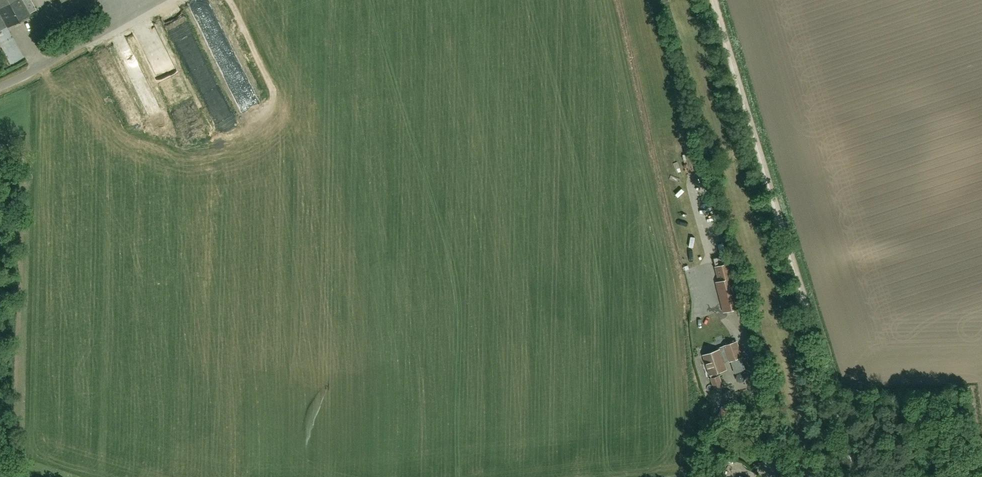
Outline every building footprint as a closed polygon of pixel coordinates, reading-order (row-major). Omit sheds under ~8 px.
[(7,26),(8,27),(30,15),(29,13),(36,9),(31,0),(0,0),(0,13),(1,14),(7,26)] [(142,44),(150,64),(169,56),(161,33),(155,36),(161,51),(154,54),(149,41),(142,44)] [(134,57),(125,63),(132,75),(141,69),(134,57)] [(182,136),(202,128),(194,105),(184,109),(185,113),(177,115),(175,110),(173,110),(182,136)] [(710,241),(722,237),(720,231),(708,236),(710,241)] [(741,308),(727,255),(714,258),(713,258),(719,282),(717,282),(718,288),(724,312),(741,308)] [(730,361),(732,361),(734,368),(743,365),(740,358),(742,357),(737,342),(734,343),(734,342),(727,344),(728,345),(718,348),(719,350),(704,355),(715,389),(723,386),(719,375),(718,376),(717,373),(726,370),(723,360),(729,358),(730,361)]
